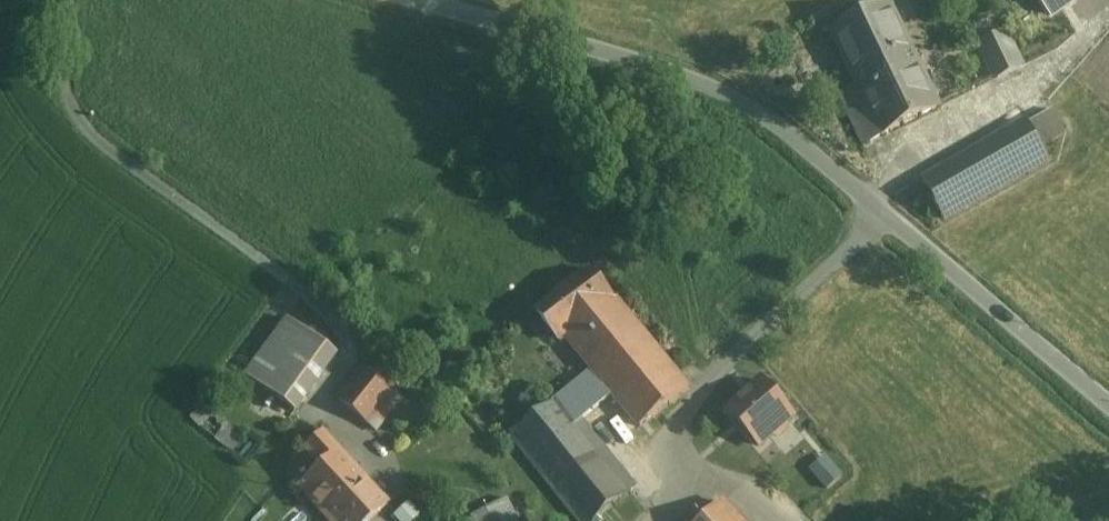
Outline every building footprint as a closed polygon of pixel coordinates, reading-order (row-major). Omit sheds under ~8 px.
[(1054,17),(1077,0),(1042,0),(1054,17)] [(890,6),(832,34),(859,88),(840,97),(863,145),(864,144),(864,145),(940,108),(890,6)] [(1022,68),(1006,34),(980,46),(996,80),(1022,68)] [(1053,111),(1029,124),(1041,146),(1045,146),(1066,134),(1053,111)] [(1029,124),(989,147),(923,184),(943,219),(967,205),(979,226),(995,216),(995,217),(1060,180),(1041,146),(1029,124)] [(655,350),(613,301),(614,300),(592,271),(537,311),(560,341),(566,336),(593,370),(613,394),(640,427),(689,390),(655,350)] [(287,320),(246,378),(296,413),(336,356),(337,355),(322,345),(287,320)] [(395,390),(363,367),(338,400),(370,423),(376,415),(385,421),(395,409),(386,402),(395,390)] [(554,402),(555,402),(512,438),(579,520),(594,520),(636,486),(607,451),(607,450),(582,419),(613,394),(593,370),(554,402)] [(793,418),(762,382),(729,411),(760,447),(772,437),(778,437),(787,430),(788,423),(793,418)] [(328,437),(312,452),(326,466),(302,489),(333,520),(370,520),(390,502),(328,437)] [(828,488),(845,474),(828,455),(811,469),(828,488)] [(486,509),(486,510),(492,520),(517,520),(518,520),(507,500),(508,500),(508,499),(486,509)] [(401,520),(413,520),(422,516),(413,501),(396,512),(401,520)] [(703,520),(740,520),(723,503),(703,520)]
